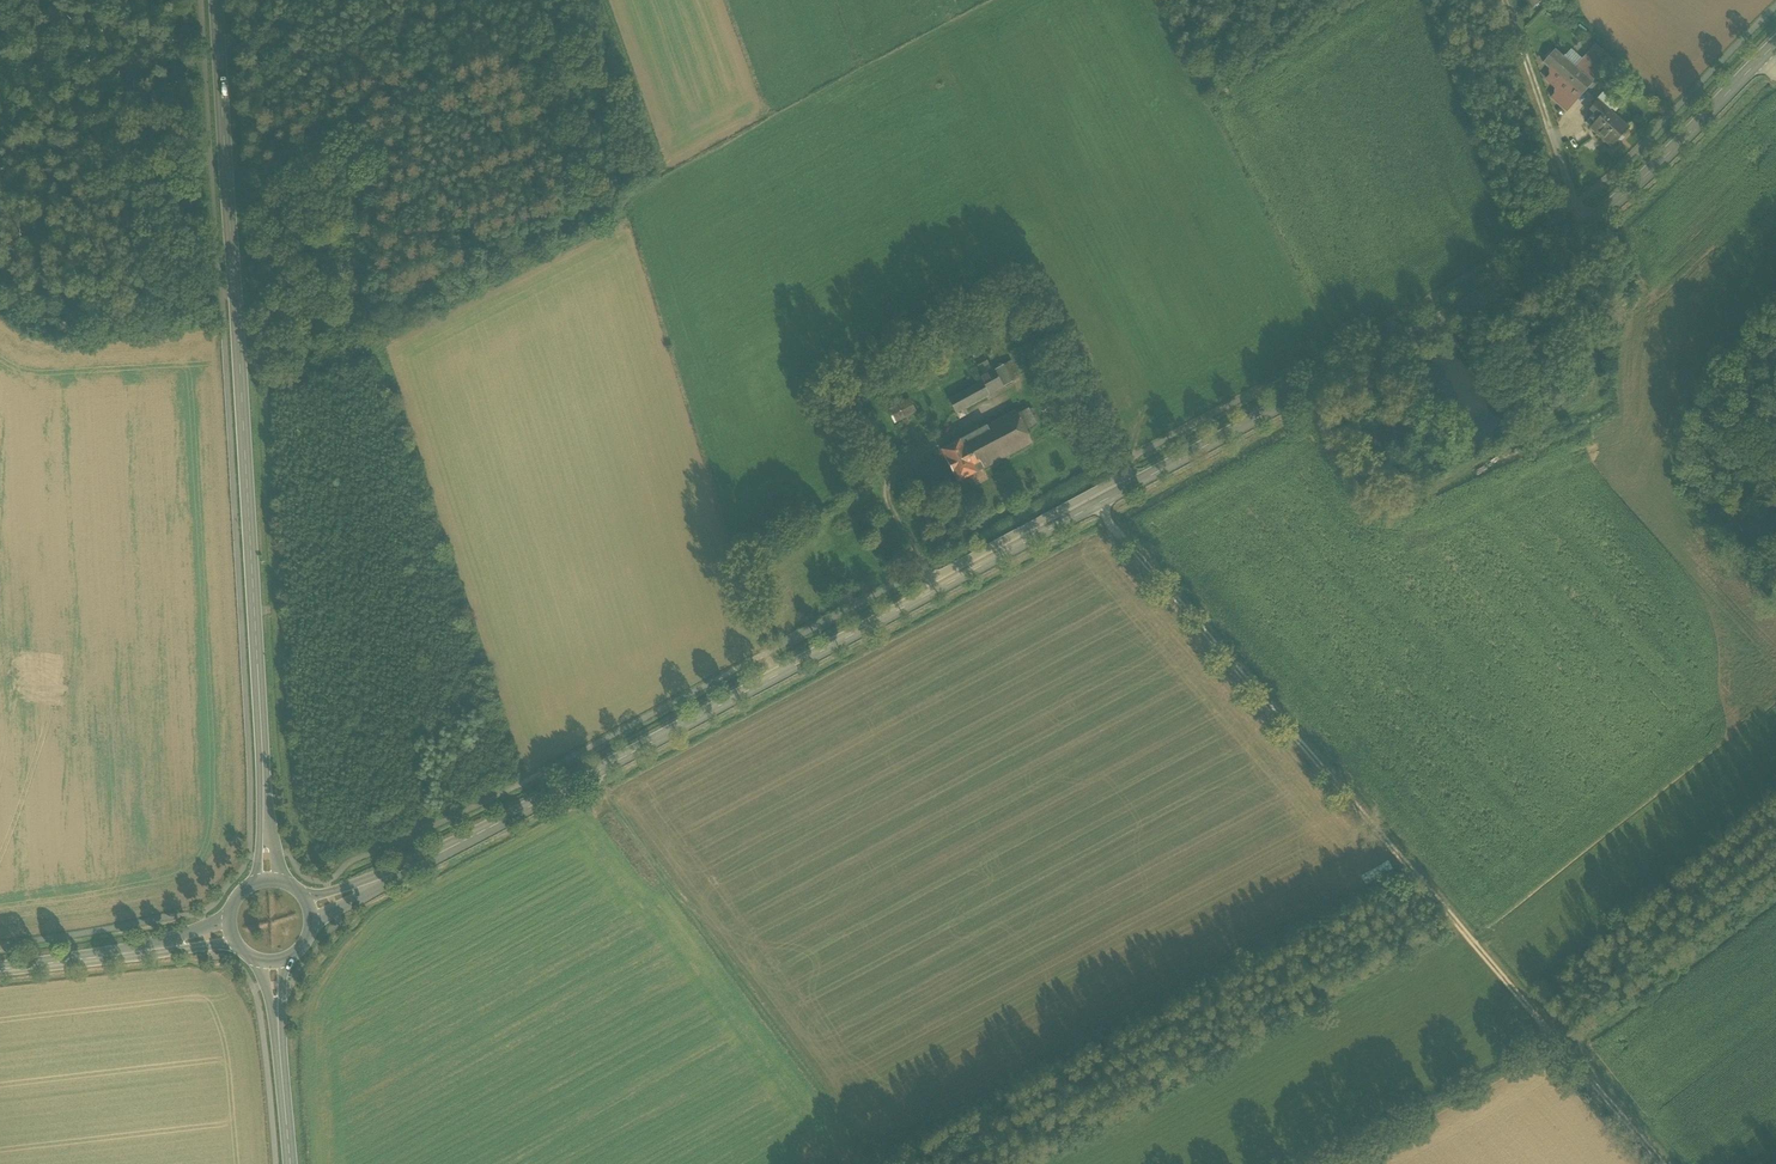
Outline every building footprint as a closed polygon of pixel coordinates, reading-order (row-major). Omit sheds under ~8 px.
[(1551,102),(1565,114),(1611,61),(1594,48),(1574,68),(1555,52),(1543,66),(1545,83),(1553,90),(1551,102)] [(1607,112),(1587,135),(1609,154),(1628,131),(1607,112)] [(960,407),(1020,380),(1011,360),(976,376),(979,382),(947,397),(957,419),(964,416),(960,407)] [(986,360),(978,365),(982,373),(990,369),(986,360)] [(885,409),(893,424),(916,411),(908,397),(885,409)] [(1027,408),(1021,411),(1029,427),(1035,424),(1027,408)] [(940,453),(960,487),(1033,446),(1016,412),(940,453)]
